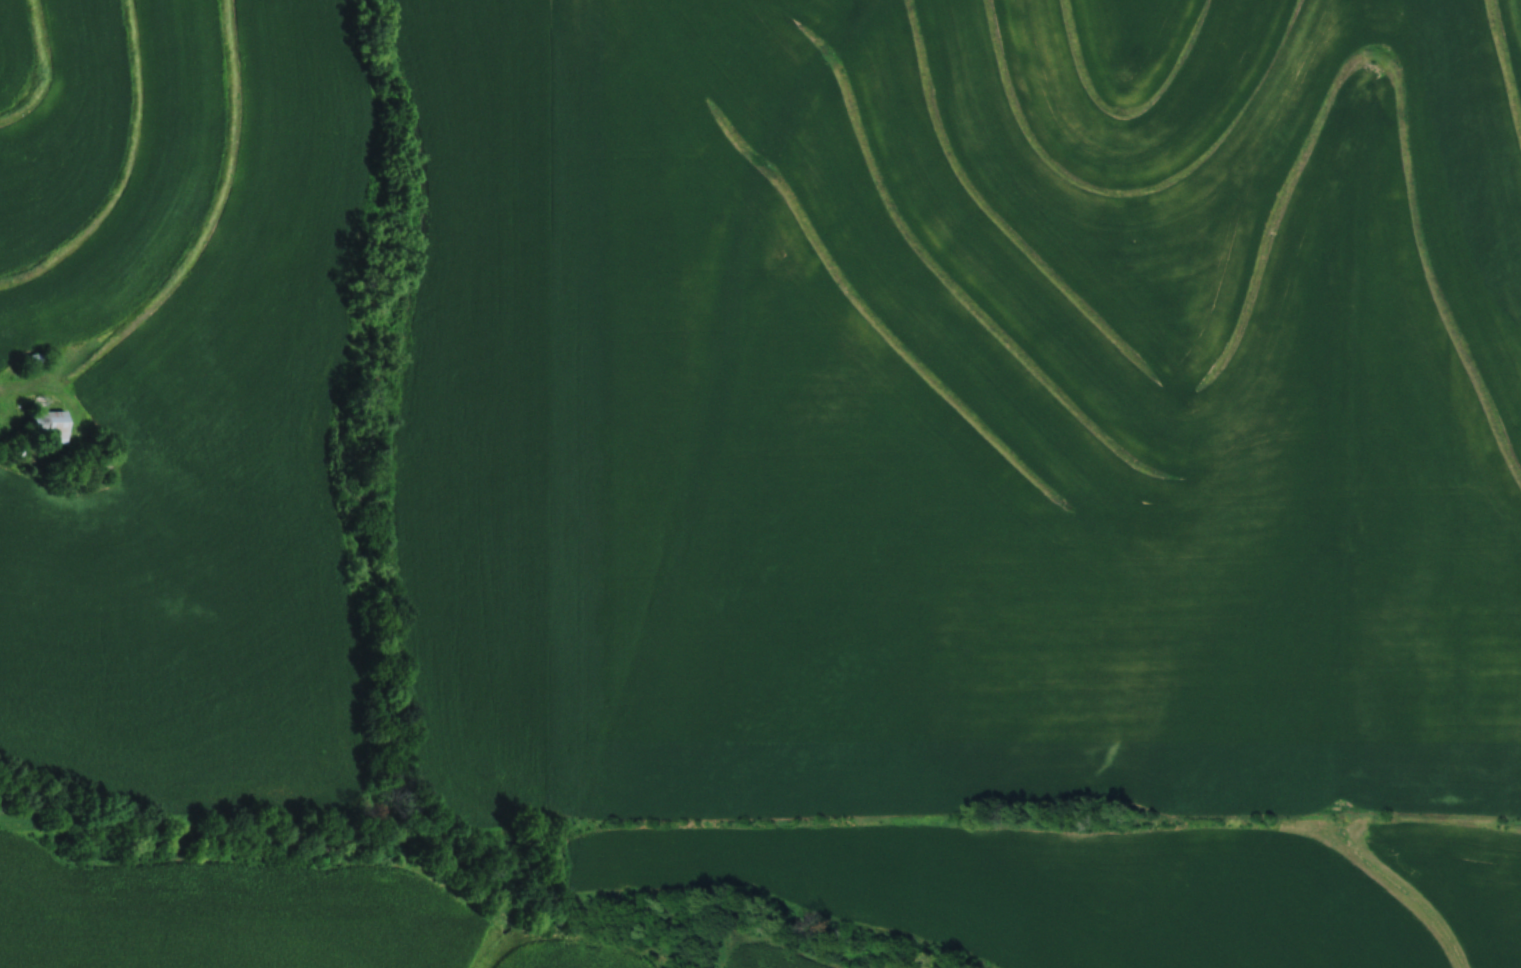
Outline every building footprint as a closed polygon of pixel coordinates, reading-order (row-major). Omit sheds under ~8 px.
[(27,366),(40,365),(39,354),(26,354),(27,366)] [(62,410),(29,410),(29,443),(62,443),(62,410)]
